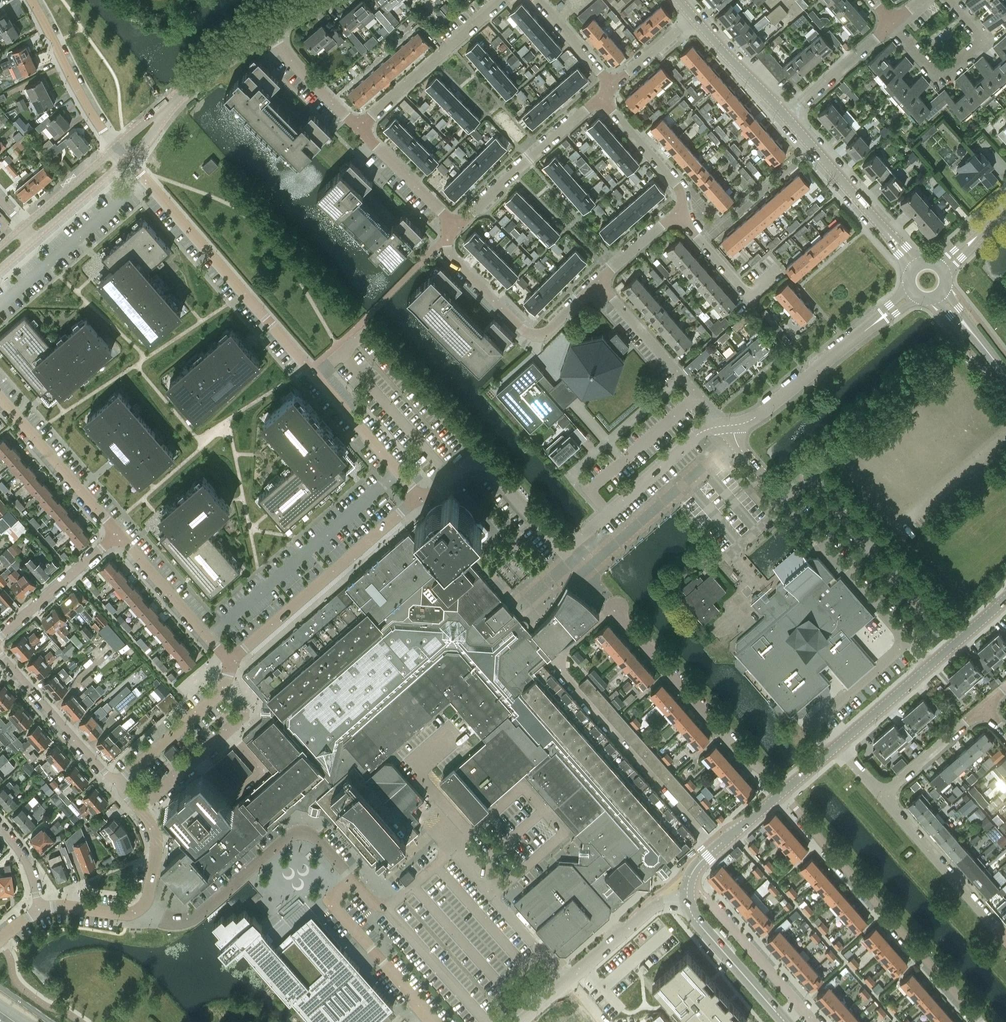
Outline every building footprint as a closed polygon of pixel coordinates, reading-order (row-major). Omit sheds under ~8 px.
[(372,10),(363,0),(361,0),(352,8),(365,24),(375,16),(371,11),(372,10)] [(398,0),(380,0),(388,9),(398,0)] [(603,8),(596,0),(591,4),(599,12),(601,10),(603,8)] [(608,5),(604,0),(596,0),(603,8),(608,5)] [(633,9),(637,4),(634,0),(629,4),(633,9)] [(715,4),(719,9),(730,0),(720,0),(715,4)] [(850,1),(850,0),(832,0),(828,3),(836,13),(850,1)] [(969,7),(973,12),(986,1),(990,6),(997,0),(978,0),(969,7)] [(990,6),(995,11),(982,22),(986,26),(1005,9),(1005,0),(997,0),(990,6)] [(844,22),(858,10),(850,1),(836,13),(844,22)] [(446,12),(450,8),(445,2),(441,6),(446,12)] [(518,22),(530,12),(522,3),(510,13),(518,22)] [(594,16),(599,12),(591,4),(587,8),(594,16)] [(628,13),(633,9),(629,4),(624,9),(628,13)] [(662,4),(652,13),(662,24),(666,20),(667,21),(670,18),(669,17),(671,15),(662,4)] [(726,25),(739,13),(731,4),(717,16),(726,25)] [(774,15),(783,8),(779,4),(770,11),(774,15)] [(603,8),(601,10),(604,14),(611,8),(608,5),(603,8)] [(360,28),(365,24),(352,8),(341,18),(350,29),(356,24),(360,28)] [(593,17),(594,16),(587,8),(582,12),(590,20),(593,17)] [(778,21),(787,13),(783,8),(774,15),(778,21)] [(384,24),(389,20),(379,9),(375,13),(384,24)] [(611,17),(616,14),(612,9),(607,13),(611,17)] [(986,26),(990,31),(1002,20),(1005,24),(1005,9),(986,26)] [(395,25),(399,21),(389,10),(385,14),(395,25)] [(748,23),(752,19),(743,10),(740,13),(739,13),(726,25),(734,35),(748,22),(748,23)] [(853,32),(867,20),(858,10),(844,22),(853,32)] [(1,30),(13,23),(6,12),(0,15),(0,31),(1,30)] [(526,31),(538,21),(530,12),(518,22),(526,31)] [(585,24),(590,20),(582,12),(578,16),(585,24)] [(652,13),(643,21),(652,32),(657,27),(658,28),(661,26),(660,25),(662,24),(652,13)] [(616,22),(620,19),(616,14),(611,17),(616,22)] [(797,27),(807,18),(803,14),(793,22),(797,27)] [(816,22),(820,18),(816,14),(811,18),(816,22)] [(765,15),(754,24),(758,29),(769,20),(765,15)] [(774,24),(778,21),(774,15),(770,19),(774,24)] [(585,24),(582,27),(587,32),(586,33),(588,36),(589,35),(590,36),(601,26),(593,17),(590,20),(585,24)] [(534,40),(546,30),(538,21),(526,31),(534,40)] [(643,21),(634,28),(644,39),(648,35),(649,36),(653,33),(652,32),(643,21)] [(755,31),(748,23),(748,22),(734,35),(742,44),(755,31)] [(792,30),(797,27),(793,22),(789,26),(792,30)] [(0,31),(0,38),(4,36),(8,41),(20,34),(19,33),(21,32),(18,26),(16,27),(13,23),(1,30),(0,31)] [(330,34),(322,25),(305,40),(310,45),(308,48),(311,52),(315,51),(323,45),(327,50),(336,42),(339,44),(344,40),(335,30),(330,34)] [(591,37),(590,38),(593,41),(594,40),(598,45),(609,36),(601,26),(590,36),(591,37)] [(627,36),(631,32),(627,27),(622,30),(627,36)] [(815,28),(806,37),(810,42),(812,44),(822,56),(832,48),(822,35),(815,28)] [(828,37),(833,33),(829,29),(825,33),(828,37)] [(542,49),(554,39),(546,30),(534,40),(542,49)] [(750,54),(764,41),(755,31),(742,44),(750,54)] [(362,52),(367,48),(353,32),(348,36),(355,44),(359,49),(362,52)] [(419,54),(429,45),(418,33),(408,41),(419,54)] [(837,46),(841,42),(833,33),(828,37),(837,46)] [(512,43),(517,39),(512,34),(508,39),(512,43)] [(779,42),(783,39),(779,34),(775,38),(779,42)] [(373,35),(365,42),(370,48),(378,41),(373,35)] [(998,43),(1005,52),(1005,35),(998,43)] [(609,36),(598,45),(602,50),(601,51),(604,54),(605,53),(606,54),(617,45),(609,36)] [(774,47),(779,42),(775,38),(770,42),(774,47)] [(550,58),(562,48),(554,39),(542,49),(550,58)] [(409,63),(419,54),(408,41),(398,50),(409,63)] [(474,60),(486,50),(478,41),(466,51),(474,60)] [(885,56),(897,45),(893,41),(867,63),(874,71),(871,74),(872,75),(889,61),(885,56)] [(810,42),(801,50),(803,52),(813,64),(822,56),(812,44),(810,42)] [(998,43),(993,46),(1004,59),(999,63),(1005,71),(1005,52),(998,43)] [(353,54),(359,49),(355,44),(349,49),(353,54)] [(525,52),(529,49),(525,44),(521,47),(525,52)] [(10,59),(0,63),(3,69),(9,67),(12,65),(13,65),(18,62),(18,63),(32,56),(26,45),(13,51),(12,49),(8,51),(7,54),(10,59)] [(607,55),(606,56),(608,59),(609,58),(614,63),(625,54),(617,45),(606,54),(607,55)] [(691,45),(680,54),(688,64),(700,54),(699,53),(699,52),(697,49),(696,50),(691,45)] [(760,59),(769,51),(765,46),(756,54),(760,59)] [(522,56),(525,52),(521,47),(517,50),(522,56)] [(399,72),(409,63),(398,50),(388,59),(399,72)] [(486,50),(474,60),(482,69),(493,59),(486,51),(486,50)] [(528,61),(536,55),(531,50),(523,56),(528,61)] [(801,50),(792,58),(794,60),(804,72),(813,64),(803,52),(801,50)] [(763,63),(772,55),(769,51),(760,59),(763,63)] [(515,61),(519,58),(515,53),(511,56),(515,61)] [(700,54),(688,64),(696,73),(707,63),(703,58),(704,57),(701,54),(701,55),(700,54)] [(767,67),(776,59),(772,55),(763,63),(767,67)] [(994,68),(983,55),(979,59),(1001,85),(1005,81),(1005,71),(999,63),(994,68)] [(13,65),(12,65),(17,77),(23,74),(37,68),(37,67),(39,66),(37,62),(36,61),(34,62),(32,56),(18,63),(18,62),(13,65)] [(511,65),(515,61),(511,56),(507,60),(511,65)] [(884,82),(910,60),(906,56),(894,66),(889,61),(872,75),(873,77),(877,74),(884,82)] [(284,79),(271,66),(262,57),(227,91),(225,93),(247,114),(245,115),(278,148),(279,147),(298,165),(311,151),(334,129),(315,110),(306,119),(275,88),(284,79)] [(558,69),(563,65),(556,57),(552,61),(558,69)] [(792,58),(782,66),(784,68),(784,69),(788,73),(794,81),(804,72),(794,60),(792,58)] [(389,80),(399,72),(388,59),(378,68),(389,80)] [(490,78),(501,68),(493,59),(482,69),(490,78)] [(771,72),(780,64),(776,59),(767,67),(771,72)] [(993,92),(1001,85),(979,59),(974,63),(985,75),(980,80),(995,97),(997,96),(993,92)] [(901,75),(913,64),(910,60),(884,82),(890,90),(887,93),(889,95),(906,80),(901,75)] [(535,63),(531,67),(535,71),(535,72),(540,68),(539,67),(536,64),(535,63)] [(707,63),(696,73),(704,82),(715,72),(714,71),(715,70),(713,68),(712,68),(707,63)] [(775,76),(784,68),(780,64),(771,72),(775,76)] [(653,73),(652,74),(662,85),(671,77),(661,66),(656,71),(655,70),(653,72),(653,73)] [(9,67),(3,69),(6,75),(11,72),(9,67)] [(578,86),(587,78),(577,67),(568,75),(578,86)] [(675,76),(679,72),(675,67),(671,70),(675,76)] [(379,89),(389,80),(378,68),(368,76),(379,89)] [(498,88),(509,77),(501,68),(490,78),(498,88)] [(784,69),(784,68),(775,76),(779,81),(788,73),(784,69)] [(525,80),(533,74),(528,69),(521,75),(525,80)] [(715,72),(704,82),(712,91),(723,81),(719,76),(720,75),(718,73),(717,74),(715,72)] [(980,80),(975,84),(964,72),(960,76),(982,101),(990,94),(994,98),(995,97),(980,80)] [(541,85),(546,81),(539,73),(534,78),(541,85)] [(648,77),(643,82),(653,93),(662,85),(652,74),(651,75),(650,74),(648,77)] [(900,101),(926,79),(923,74),(910,85),(906,80),(889,95),(890,96),(893,93),(900,101)] [(569,94),(578,86),(568,75),(559,83),(569,94)] [(370,98),(379,89),(368,76),(358,85),(370,98)] [(434,95),(445,84),(436,76),(426,87),(434,95)] [(974,108),(982,101),(960,76),(955,80),(966,92),(961,96),(976,114),(978,112),(974,108)] [(506,96),(517,86),(509,77),(498,88),(506,96)] [(33,99),(48,91),(42,79),(27,87),(33,99)] [(918,94),(930,83),(926,79),(900,101),(907,109),(903,112),(905,114),(923,99),(918,94)] [(860,98),(851,88),(844,80),(839,85),(845,92),(846,92),(855,102),(860,98)] [(723,81),(712,91),(720,100),(731,90),(730,89),(731,88),(729,85),(728,86),(723,81)] [(635,89),(634,90),(644,101),(653,93),(643,82),(638,86),(637,86),(635,88),(635,89)] [(560,102),(569,94),(559,83),(550,91),(560,102)] [(443,104),(454,93),(445,84),(434,95),(443,104)] [(359,107),(370,98),(358,85),(348,94),(359,107)] [(691,94),(695,90),(691,85),(686,89),(691,94)] [(522,100),(527,96),(520,89),(516,93),(522,100)] [(961,96),(956,101),(945,89),(941,93),(949,102),(963,118),(971,111),(975,115),(976,114),(961,96)] [(631,93),(625,98),(635,109),(644,101),(634,90),(633,91),(633,90),(630,92),(631,93)] [(702,92),(699,94),(695,90),(691,94),(692,95),(688,97),(694,104),(705,95),(702,92)] [(731,90),(720,100),(728,109),(739,99),(734,94),(735,93),(733,91),(732,91),(731,90)] [(39,111),(54,103),(48,91),(33,99),(39,111)] [(551,110),(560,102),(550,91),(541,99),(551,110)] [(676,101),(680,97),(677,92),(672,96),(676,101)] [(452,113),(462,102),(454,93),(443,104),(452,113)] [(929,119),(949,102),(941,93),(927,104),(923,99),(905,114),(906,115),(910,112),(918,121),(925,114),(929,119)] [(671,105),(676,101),(672,96),(667,101),(671,105)] [(20,106),(26,102),(23,97),(16,101),(19,106),(20,106)] [(684,107),(688,103),(684,98),(679,102),(684,107)] [(542,118),(551,110),(541,99),(532,107),(542,118)] [(739,99),(728,109),(735,118),(747,108),(745,106),(746,106),(744,103),(743,104),(739,99)] [(707,111),(712,106),(708,101),(698,109),(703,115),(707,111)] [(460,121),(471,110),(462,102),(452,113),(460,121)] [(416,118),(420,114),(408,103),(405,106),(412,113),(416,118)] [(840,106),(837,109),(832,103),(819,115),(828,126),(842,114),(843,114),(845,112),(840,106)] [(532,126),(542,118),(532,107),(523,115),(532,126)] [(747,108),(735,118),(743,127),(755,117),(750,112),(751,111),(748,108),(748,109),(747,108)] [(658,117),(662,113),(659,109),(654,113),(658,117)] [(469,130),(479,119),(471,110),(460,121),(469,130)] [(59,131),(60,132),(70,124),(60,112),(51,120),(48,116),(36,127),(40,131),(46,126),(54,135),(59,131)] [(696,121),(700,118),(696,112),(691,116),(696,121)] [(5,114),(3,113),(0,115),(0,118),(4,123),(9,119),(6,116),(5,114)] [(653,121),(658,117),(654,113),(649,117),(653,121)] [(856,129),(843,114),(842,114),(828,126),(838,137),(840,135),(844,140),(856,129)] [(382,120),(380,123),(385,127),(391,121),(386,116),(382,120)] [(393,137),(404,126),(395,117),(391,121),(385,127),(384,128),(393,137)] [(444,125),(447,122),(443,117),(439,120),(444,125)] [(596,136),(607,126),(599,117),(587,127),(596,136)] [(751,136),(762,126),(755,117),(743,127),(751,136)] [(658,137),(670,127),(662,118),(651,128),(658,137)] [(440,129),(444,125),(439,120),(436,124),(440,129)] [(24,134),(33,127),(29,123),(20,130),(24,134)] [(923,141),(938,128),(934,123),(919,136),(923,141)] [(718,132),(723,129),(718,124),(714,127),(718,132)] [(402,145),(412,134),(404,126),(393,137),(402,145)] [(603,145),(615,135),(607,126),(596,136),(603,145)] [(759,145),(770,135),(762,126),(751,136),(759,145)] [(434,135),(438,131),(433,127),(429,130),(434,135)] [(666,146),(678,136),(670,127),(658,137),(666,146)] [(886,136),(890,133),(885,127),(881,130),(886,136)] [(722,137),(727,133),(723,129),(718,132),(722,137)] [(856,157),(870,146),(856,129),(844,140),(848,144),(846,146),(856,157)] [(17,140),(23,135),(19,130),(13,136),(17,140)] [(79,154),(89,146),(76,130),(67,138),(79,154)] [(430,139),(434,135),(429,130),(425,134),(430,139)] [(711,139),(716,135),(711,130),(707,134),(711,139)] [(410,154),(421,143),(412,134),(402,145),(410,154)] [(459,140),(458,140),(454,135),(450,139),(455,144),(459,140)] [(611,154),(623,144),(615,135),(603,145),(611,154)] [(715,143),(720,140),(716,135),(711,139),(715,143)] [(770,135),(759,145),(767,154),(778,144),(777,143),(778,142),(775,139),(774,140),(770,135)] [(498,155),(506,147),(495,136),(487,144),(498,155)] [(678,136),(666,146),(671,151),(670,151),(673,154),(674,155),(686,145),(678,136)] [(20,149),(25,144),(20,138),(11,146),(14,150),(15,151),(15,150),(18,154),(18,155),(22,151),(20,149)] [(44,151),(54,144),(50,139),(41,147),(44,151)] [(449,150),(453,146),(448,142),(444,145),(449,150)] [(734,150),(738,146),(734,142),(730,145),(734,150)] [(57,153),(61,150),(55,143),(47,150),(54,158),(58,155),(57,153)] [(419,162),(430,152),(421,143),(410,154),(419,162)] [(489,164),(498,155),(487,144),(479,153),(489,164)] [(582,152),(586,148),(582,144),(578,147),(582,152)] [(619,163),(631,153),(623,144),(611,154),(619,163)] [(778,144),(767,154),(775,163),(786,153),(781,147),(782,147),(780,144),(779,145),(778,144)] [(458,154),(462,149),(459,145),(454,150),(458,154)] [(686,145),(674,155),(679,160),(678,160),(680,163),(681,163),(682,164),(693,154),(686,145)] [(738,155),(742,151),(738,146),(734,150),(738,155)] [(706,159),(716,151),(713,148),(703,155),(706,159)] [(727,156),(731,153),(727,148),(723,152),(727,156)] [(42,160),(46,157),(39,149),(35,152),(42,160)] [(461,157),(466,152),(462,149),(458,154),(461,157)] [(912,162),(918,157),(913,150),(907,155),(912,162)] [(427,171),(438,160),(430,152),(419,162),(427,171)] [(960,172),(956,175),(969,189),(980,178),(987,187),(997,178),(990,170),(994,166),(981,152),(977,156),(974,152),(965,161),(957,168),(960,172)] [(481,172),(489,164),(479,153),(470,161),(481,172)] [(627,173),(639,163),(631,153),(619,163),(627,173)] [(735,158),(735,157),(731,153),(727,156),(731,161),(735,158)] [(693,154),(682,164),(686,168),(686,169),(688,172),(689,171),(690,173),(701,163),(693,154)] [(879,179),(890,169),(877,154),(863,166),(873,176),(875,175),(879,179)] [(551,174),(563,164),(555,155),(543,165),(551,174)] [(208,173),(217,164),(211,157),(201,165),(208,173)] [(9,163),(5,158),(2,160),(1,159),(0,161),(0,169),(5,165),(6,165),(9,163)] [(602,167),(607,163),(602,158),(598,162),(602,167)] [(731,161),(730,162),(734,166),(738,162),(739,161),(735,158),(731,161)] [(332,178),(317,194),(389,266),(403,253),(405,250),(413,243),(423,233),(404,214),(403,214),(397,220),(366,189),(372,182),(351,161),(351,160),(343,168),(335,176),(332,178)] [(749,168),(753,165),(749,160),(745,163),(749,168)] [(472,181),(481,172),(470,161),(462,170),(472,181)] [(6,165),(6,166),(15,176),(18,173),(9,163),(6,165)] [(43,184),(53,176),(42,163),(38,166),(40,168),(35,173),(34,173),(43,184)] [(701,163),(690,173),(695,178),(694,178),(696,181),(697,180),(698,182),(709,172),(701,163)] [(559,183),(571,174),(563,164),(551,174),(559,183)] [(754,173),(758,169),(753,165),(749,168),(754,173)] [(742,174),(746,171),(742,166),(738,170),(742,174)] [(592,176),(596,172),(592,167),(587,171),(592,176)] [(805,169),(800,174),(810,185),(815,180),(805,169)] [(891,197),(905,185),(890,169),(879,179),(883,184),(881,186),(891,197)] [(34,173),(35,173),(32,170),(29,172),(27,171),(21,176),(25,181),(34,192),(43,184),(34,173)] [(464,189),(472,181),(462,170),(453,179),(464,189)] [(747,179),(751,176),(746,171),(742,174),(747,179)] [(709,172),(698,182),(702,186),(701,187),(704,190),(705,189),(706,191),(717,181),(709,172)] [(790,180),(789,181),(800,193),(810,185),(800,174),(799,173),(793,178),(792,177),(790,179),(790,180)] [(567,193),(579,183),(571,174),(559,183),(567,193)] [(617,182),(612,177),(608,181),(613,186),(617,182)] [(455,198),(464,189),(453,179),(445,187),(455,198)] [(25,200),(34,192),(25,181),(16,189),(25,200)] [(655,201),(664,193),(654,181),(645,189),(655,201)] [(717,181),(706,191),(710,195),(709,196),(712,199),(713,198),(714,200),(725,190),(717,181)] [(785,185),(779,190),(790,202),(800,193),(789,181),(788,183),(787,182),(784,184),(785,185)] [(575,202),(586,192),(579,183),(567,193),(575,202)] [(606,192),(610,188),(606,183),(602,187),(606,192)] [(946,190),(939,183),(933,189),(939,196),(946,190)] [(646,208),(655,201),(645,189),(636,197),(646,208)] [(917,216),(929,205),(915,189),(901,202),(911,214),(913,212),(917,216)] [(514,209),(525,198),(516,190),(506,201),(514,209)] [(725,190),(714,200),(718,204),(717,205),(720,208),(721,207),(722,209),(733,199),(725,190)] [(771,197),(770,198),(780,210),(790,202),(779,190),(774,195),(773,194),(770,196),(771,197)] [(955,208),(960,204),(947,190),(942,194),(955,208)] [(618,200),(623,195),(619,191),(614,195),(618,200)] [(583,211),(594,201),(586,192),(575,202),(583,211)] [(637,216),(646,208),(636,197),(627,205),(637,216)] [(523,218),(533,207),(525,198),(514,209),(523,218)] [(766,202),(760,207),(771,219),(780,210),(770,198),(769,199),(768,198),(765,201),(766,202)] [(627,205),(627,206),(623,202),(619,205),(623,209),(618,213),(628,224),(637,216),(627,205)] [(814,211),(819,206),(816,202),(811,206),(814,211)] [(936,228),(944,221),(929,205),(917,216),(921,221),(919,223),(929,234),(930,233),(932,235),(938,230),(936,228)] [(809,215),(814,211),(811,206),(805,211),(809,215)] [(531,226),(542,215),(533,207),(523,218),(531,226)] [(752,214),(750,215),(761,227),(771,219),(760,207),(754,211),(754,210),(751,213),(752,214)] [(821,217),(826,213),(822,209),(817,213),(821,217)] [(619,232),(628,224),(618,213),(609,221),(619,232)] [(816,222),(821,217),(817,213),(813,217),(816,222)] [(107,267),(96,277),(151,341),(186,311),(152,271),(176,250),(155,225),(149,218),(145,214),(97,255),(107,267)] [(540,235),(551,224),(542,215),(531,226),(540,235)] [(751,236),(761,227),(750,215),(740,224),(751,236)] [(800,223),(796,218),(791,223),(795,228),(800,223)] [(512,220),(505,227),(509,231),(516,224),(512,220)] [(840,239),(849,231),(840,220),(831,228),(840,239)] [(610,240),(619,232),(609,221),(600,229),(610,240)] [(790,232),(795,228),(791,223),(786,228),(790,232)] [(500,229),(500,228),(495,224),(492,227),(497,232),(500,229)] [(549,244),(559,233),(551,224),(540,235),(549,244)] [(741,244),(751,236),(740,224),(731,232),(741,244)] [(808,229),(804,224),(799,229),(803,233),(808,229)] [(490,239),(497,232),(492,227),(488,231),(491,233),(488,237),(490,239)] [(831,247),(840,239),(831,228),(822,236),(831,247)] [(798,237),(803,233),(799,229),(795,233),(798,237)] [(473,250),(483,240),(475,231),(464,242),(473,250)] [(524,239),(527,235),(523,231),(519,234),(524,239)] [(731,253),(741,244),(731,232),(721,241),(731,253)] [(520,243),(524,239),(519,234),(515,238),(520,243)] [(776,244),(781,240),(777,235),(772,240),(776,244)] [(822,236),(813,244),(822,255),(824,254),(827,252),(826,251),(831,247),(822,236)] [(674,259),(687,248),(679,239),(666,250),(674,259)] [(481,259),(492,248),(483,240),(473,250),(481,259)] [(514,249),(517,245),(513,240),(509,244),(514,249)] [(771,248),(776,244),(772,240),(767,244),(771,248)] [(785,248),(790,244),(786,240),(782,244),(785,248)] [(510,253),(514,249),(509,244),(505,248),(510,253)] [(780,252),(785,248),(782,244),(777,248),(780,252)] [(813,244),(804,252),(813,262),(819,258),(819,259),(822,257),(821,256),(822,255),(813,244)] [(490,267),(500,257),(492,248),(481,259),(490,267)] [(682,268),(695,257),(687,248),(674,259),(682,268)] [(539,254),(538,254),(534,249),(530,253),(535,258),(539,254)] [(577,269),(586,260),(576,250),(567,258),(577,269)] [(757,261),(762,256),(758,252),(753,256),(757,261)] [(804,252),(795,260),(804,271),(806,269),(806,270),(809,268),(808,267),(813,262),(804,252)] [(528,264),(532,260),(528,255),(524,260),(528,264)] [(752,265),(757,261),(753,256),(748,261),(752,265)] [(498,276),(509,265),(500,257),(490,267),(498,276)] [(690,277),(703,266),(695,257),(682,268),(690,277)] [(569,277),(577,269),(567,258),(558,267),(569,277)] [(795,260),(786,267),(795,278),(800,274),(801,275),(804,272),(803,272),(804,271),(795,260)] [(541,271),(546,266),(541,262),(536,266),(541,271)] [(660,271),(665,268),(660,262),(656,266),(660,271)] [(507,285),(518,274),(509,265),(498,276),(507,285)] [(698,287),(711,276),(703,266),(690,277),(698,287)] [(461,289),(446,274),(439,267),(428,278),(407,299),(428,320),(427,321),(460,354),(461,353),(479,371),(511,339),(492,320),(483,329),(452,298),(461,289)] [(560,286),(569,277),(558,267),(550,275),(560,286)] [(665,277),(669,273),(665,268),(660,271),(665,277)] [(654,277),(657,274),(653,269),(649,272),(654,277)] [(658,283),(662,279),(657,274),(654,277),(658,283)] [(519,283),(524,279),(520,275),(516,280),(519,283)] [(552,294),(560,286),(550,275),(541,284),(552,294)] [(631,297),(644,285),(636,276),(623,288),(631,297)] [(706,296),(719,284),(711,276),(698,287),(706,296)] [(677,289),(681,286),(676,280),(672,284),(677,289)] [(787,283),(775,293),(783,303),(796,292),(791,287),(792,286),(789,283),(788,284),(787,283)] [(543,303),(552,294),(541,284),(533,292),(543,303)] [(714,305),(727,294),(719,284),(706,296),(714,305)] [(639,306),(652,294),(644,285),(631,297),(639,306)] [(670,296),(674,292),(669,286),(665,290),(670,296)] [(682,295),(686,291),(681,286),(677,289),(682,295)] [(535,311),(543,303),(533,292),(524,301),(535,311)] [(675,301),(679,297),(674,292),(670,296),(675,301)] [(796,292),(783,303),(792,313),(804,302),(799,297),(800,296),(798,293),(797,294),(796,292)] [(647,315),(661,304),(652,294),(639,306),(647,315)] [(722,314),(735,303),(727,294),(714,305),(722,314)] [(693,308),(697,304),(692,298),(688,302),(693,308)] [(804,302),(792,313),(800,322),(813,311),(808,306),(809,306),(806,303),(805,303),(804,302)] [(655,324),(669,313),(661,304),(647,315),(655,324)] [(698,313),(702,309),(697,304),(693,308),(698,313)] [(686,314),(690,310),(685,305),(681,308),(686,314)] [(691,319),(695,316),(690,310),(686,314),(691,319)] [(775,311),(770,315),(765,310),(761,313),(766,318),(770,315),(772,318),(777,314),(775,311)] [(663,334),(677,322),(669,313),(655,324),(663,334)] [(0,336),(0,347),(41,394),(52,384),(62,397),(117,349),(93,322),(89,317),(86,314),(51,343),(26,314),(0,336)] [(736,330),(748,320),(744,315),(731,326),(736,330)] [(709,326),(713,322),(708,317),(704,320),(709,326)] [(775,328),(779,325),(774,320),(770,323),(775,328)] [(671,343),(685,332),(677,322),(663,334),(671,343)] [(702,333),(706,329),(701,323),(697,327),(702,333)] [(232,325),(164,384),(197,421),(265,363),(232,325)] [(779,333),(783,329),(779,325),(775,328),(779,333)] [(620,354),(629,345),(617,331),(607,340),(602,334),(570,341),(560,371),(565,376),(553,387),(542,374),(543,373),(532,361),(496,393),(529,431),(543,419),(548,424),(563,410),(561,408),(571,400),(579,393),(581,395),(614,389),(624,359),(620,354)] [(726,339),(730,335),(726,331),(722,334),(726,339)] [(679,352),(693,340),(685,332),(671,343),(679,352)] [(768,347),(758,335),(756,333),(752,337),(754,339),(748,344),(758,356),(768,347)] [(722,342),(726,339),(722,334),(718,338),(722,342)] [(749,364),(758,356),(748,344),(738,352),(749,364)] [(738,352),(738,353),(735,349),(725,358),(728,361),(729,361),(739,372),(749,364),(738,352)] [(695,367),(707,356),(703,351),(690,362),(695,367)] [(729,381),(739,372),(729,361),(728,361),(719,370),(729,381)] [(719,390),(729,381),(719,370),(705,382),(710,388),(714,384),(719,390)] [(294,457),(256,491),(289,529),(362,465),(295,388),(260,418),(294,457)] [(175,454),(120,390),(85,420),(141,484),(175,454)] [(565,415),(559,421),(564,427),(571,421),(565,415)] [(558,462),(579,444),(569,433),(565,436),(562,433),(545,447),(558,462)] [(11,448),(4,439),(0,442),(0,454),(2,456),(4,455),(12,448),(11,448)] [(20,457),(21,456),(13,447),(11,448),(12,448),(4,455),(11,464),(19,457),(20,457)] [(27,466),(20,457),(19,457),(11,464),(10,465),(18,474),(19,473),(27,466)] [(35,475),(36,474),(28,465),(27,466),(19,473),(27,482),(35,475)] [(211,531),(236,508),(204,471),(147,521),(211,594),(242,567),(211,531)] [(43,484),(35,475),(27,482),(25,483),(34,492),(35,491),(43,484)] [(10,489),(2,480),(0,482),(0,486),(5,493),(10,489)] [(51,493),(52,492),(44,483),(43,484),(35,491),(42,500),(51,493)] [(58,502),(51,493),(42,500),(41,501),(49,510),(50,509),(58,502)] [(424,518),(454,553),(474,536),(477,539),(481,540),(487,535),(487,530),(480,522),(476,522),(451,494),(424,518)] [(8,508),(0,498),(0,515),(8,508)] [(21,510),(25,506),(18,498),(13,502),(21,510)] [(66,511),(68,510),(59,501),(58,502),(50,509),(58,518),(66,511)] [(17,520),(8,510),(0,517),(0,523),(6,530),(17,520)] [(74,520),(66,511),(58,518),(57,519),(65,528),(66,527),(74,520)] [(37,528),(41,524),(33,516),(29,520),(37,528)] [(459,559),(454,553),(424,518),(415,525),(409,531),(242,676),(253,689),(254,688),(269,704),(269,706),(279,706),(284,712),(382,627),(393,618),(403,618),(408,614),(412,619),(439,620),(443,617),(443,608),(444,608),(456,608),(470,623),(471,622),(472,623),(473,622),(473,623),(474,623),(486,637),(490,642),(492,642),(519,619),(499,598),(463,556),(459,559)] [(19,536),(27,529),(19,519),(7,529),(14,537),(14,538),(16,540),(20,537),(19,536)] [(82,529),(83,528),(75,519),(74,520),(66,527),(73,536),(82,529)] [(90,538),(82,529),(73,536),(72,537),(80,546),(90,538)] [(52,546),(57,542),(49,533),(45,537),(52,546)] [(23,549),(22,549),(15,541),(8,547),(15,556),(23,549)] [(14,556),(7,548),(0,554),(0,559),(6,566),(16,558),(14,556)] [(810,556),(807,559),(798,548),(773,570),(782,580),(776,586),(776,590),(764,601),(760,595),(754,595),(751,598),(751,603),(760,613),(764,613),(764,618),(736,642),(736,647),(739,651),(737,653),(739,656),(735,659),(735,664),(742,672),(748,667),(779,702),(772,707),(779,715),(784,716),(788,713),(790,715),(793,713),(796,716),(801,717),(809,710),(804,704),(815,694),(821,700),(829,693),(829,688),(826,684),(829,682),(819,670),(832,659),(835,663),(831,667),(845,684),(872,661),(850,635),(873,615),(843,580),(837,580),(830,585),(827,582),(834,575),(818,557),(810,556)] [(64,560),(69,556),(64,551),(60,555),(64,560)] [(41,561),(37,564),(30,557),(25,562),(42,580),(58,566),(51,558),(44,564),(41,561)] [(118,570),(118,569),(110,561),(100,569),(108,578),(110,577),(109,577),(118,570)] [(21,576),(15,569),(11,564),(8,567),(30,591),(32,589),(33,589),(35,587),(35,586),(36,586),(25,573),(21,576)] [(30,591),(8,567),(0,574),(0,582),(2,585),(7,581),(4,578),(9,574),(15,582),(12,584),(23,597),(23,596),(25,597),(27,595),(26,594),(30,591)] [(126,579),(127,578),(119,568),(118,569),(118,570),(109,577),(110,577),(117,586),(126,579)] [(696,575),(681,588),(686,594),(682,598),(689,607),(703,623),(718,610),(712,602),(726,590),(711,574),(702,582),(696,575)] [(133,588),(126,579),(117,586),(116,587),(124,596),(125,595),(133,588)] [(141,597),(142,596),(134,586),(133,588),(125,595),(133,604),(141,597)] [(552,656),(574,636),(599,614),(595,610),(591,606),(584,599),(576,593),(567,587),(563,594),(559,601),(551,612),(542,623),(539,626),(536,629),(531,634),(552,656)] [(14,600),(4,589),(0,592),(0,598),(1,599),(0,599),(0,612),(14,600)] [(81,593),(78,596),(74,592),(73,592),(72,592),(70,594),(70,595),(67,597),(87,619),(90,616),(82,607),(85,604),(84,603),(88,600),(81,593)] [(83,622),(87,619),(67,597),(65,600),(64,599),(62,601),(62,602),(61,603),(72,615),(75,613),(83,622)] [(149,606),(141,597),(133,604),(131,605),(140,614),(141,613),(149,606)] [(109,609),(113,605),(109,601),(105,605),(109,609)] [(113,613),(117,609),(113,605),(109,609),(113,613)] [(157,615),(158,614),(150,605),(149,606),(141,613),(148,622),(157,615)] [(63,623),(66,621),(55,608),(54,609),(53,609),(51,610),(51,612),(48,614),(66,633),(69,631),(63,623)] [(103,626),(108,621),(100,612),(95,617),(103,626)] [(62,636),(66,633),(48,614),(46,616),(45,616),(42,618),(43,619),(42,620),(52,631),(48,634),(57,643),(61,640),(53,632),(56,629),(62,636)] [(125,627),(129,623),(121,614),(116,618),(125,627)] [(164,624),(157,615),(148,622),(147,623),(155,632),(156,631),(164,624)] [(116,651),(125,643),(107,623),(99,631),(116,651)] [(128,631),(133,628),(129,623),(125,627),(128,631)] [(172,633),(174,632),(165,623),(164,624),(156,631),(164,640),(172,633)] [(607,647),(619,636),(607,623),(595,633),(603,642),(602,644),(603,645),(604,644),(607,647)] [(88,639),(93,635),(85,626),(80,630),(88,639)] [(431,639),(432,629),(396,627),(378,643),(405,674),(437,646),(431,639)] [(44,629),(44,630),(43,630),(38,635),(41,638),(47,633),(48,633),(44,629)] [(531,634),(528,631),(527,632),(502,653),(501,674),(515,691),(521,691),(522,690),(668,856),(670,855),(678,855),(697,839),(543,663),(552,656),(531,634)] [(16,653),(37,635),(34,632),(27,638),(24,636),(11,647),(16,653)] [(83,643),(74,633),(69,637),(70,638),(78,648),(83,643)] [(180,642),(172,633),(164,640),(163,641),(171,650),(172,649),(180,642)] [(1003,638),(999,633),(989,642),(999,654),(1005,648),(1005,635),(1003,638)] [(33,645),(40,639),(37,635),(16,653),(22,660),(35,648),(33,645)] [(140,645),(145,641),(141,636),(136,640),(140,645)] [(619,660),(631,650),(619,636),(607,647),(610,650),(609,652),(610,653),(611,652),(619,660)] [(60,648),(52,639),(48,642),(56,651),(60,648)] [(78,648),(72,641),(63,649),(69,656),(78,648)] [(144,649),(149,645),(145,641),(140,645),(144,649)] [(188,651),(189,650),(181,641),(180,642),(172,649),(180,658),(188,651)] [(989,662),(999,654),(989,642),(979,650),(983,655),(978,659),(988,671),(993,666),(989,662)] [(56,651),(53,654),(56,657),(63,651),(61,648),(60,648),(56,651)] [(494,650),(485,650),(479,649),(478,655),(487,665),(493,665),(494,650)] [(579,662),(584,657),(577,649),(572,654),(579,662)] [(512,711),(459,651),(447,650),(347,738),(347,745),(341,750),(328,801),(326,809),(338,823),(339,823),(371,861),(377,856),(379,859),(383,856),(386,859),(418,831),(412,825),(419,819),(411,810),(424,799),(391,762),(384,762),(371,774),(369,771),(450,700),(485,740),(441,779),(474,816),(523,773),(548,751),(540,742),(537,744),(518,722),(516,724),(508,715),(512,711)] [(630,674),(642,663),(631,650),(619,660),(626,669),(625,670),(626,672),(627,670),(630,674)] [(33,672),(53,654),(50,651),(43,657),(41,654),(27,666),(33,672)] [(196,660),(188,651),(180,658),(178,659),(186,668),(196,660)] [(49,663),(56,657),(53,654),(33,672),(38,678),(52,666),(49,663)] [(156,663),(160,659),(156,654),(152,658),(156,663)] [(978,659),(974,663),(969,658),(959,667),(970,679),(974,683),(988,671),(978,659)] [(160,667),(165,663),(160,659),(156,663),(160,667)] [(642,687),(654,676),(642,663),(630,674),(633,677),(632,678),(633,680),(635,678),(642,687)] [(321,748),(379,697),(351,666),(293,717),(292,723),(314,748),(321,748)] [(954,681),(949,685),(959,696),(973,683),(959,667),(949,676),(954,681)] [(595,681),(601,676),(594,668),(588,673),(595,681)] [(70,674),(69,674),(66,670),(59,677),(56,673),(44,684),(50,691),(70,674)] [(171,681),(176,677),(171,672),(167,675),(171,681)] [(70,674),(50,691),(56,698),(68,688),(65,684),(72,677),(70,674)] [(85,686),(94,678),(90,674),(81,682),(85,686)] [(602,689),(608,684),(601,676),(595,681),(602,689)] [(695,817),(704,809),(587,677),(579,684),(695,817)] [(988,684),(992,688),(999,683),(994,678),(988,684)] [(626,691),(633,685),(628,680),(622,685),(626,691)] [(169,692),(169,691),(161,682),(150,693),(158,702),(169,692)] [(68,711),(95,687),(92,684),(77,697),(74,694),(62,704),(68,711)] [(666,689),(666,690),(661,684),(650,693),(659,703),(669,694),(670,693),(666,689)] [(10,691),(5,685),(0,690),(0,701),(10,691)] [(106,712),(131,690),(127,685),(102,707),(106,712)] [(95,687),(68,711),(74,719),(86,708),(94,701),(90,698),(98,691),(95,687)] [(617,695),(619,693),(616,689),(609,696),(612,699),(611,700),(618,708),(624,703),(617,695)] [(119,712),(137,696),(132,690),(114,706),(119,712)] [(16,698),(10,691),(0,701),(0,706),(2,709),(16,698)] [(164,697),(159,702),(164,707),(165,706),(169,710),(172,707),(178,701),(170,692),(164,697)] [(674,698),(673,699),(669,694),(659,703),(666,712),(677,703),(677,702),(674,698)] [(923,698),(913,707),(924,721),(925,720),(935,712),(937,715),(942,711),(932,699),(927,703),(923,698)] [(682,707),(681,708),(677,703),(666,712),(674,721),(685,712),(685,711),(682,707)] [(27,711),(21,704),(9,714),(12,718),(6,723),(1,717),(0,718),(0,727),(4,732),(27,711)] [(907,721),(903,725),(912,736),(918,732),(928,723),(925,720),(924,721),(913,707),(903,716),(907,721)] [(22,728),(34,718),(27,711),(4,732),(13,742),(18,737),(12,731),(19,725),(22,728)] [(85,731),(105,714),(102,711),(95,717),(92,714),(79,725),(80,726),(80,727),(82,729),(83,729),(85,731)] [(689,716),(685,712),(674,721),(682,730),(693,720),(689,716)] [(146,713),(135,722),(139,726),(149,717),(146,713)] [(100,724),(108,718),(105,714),(85,731),(88,734),(87,735),(89,737),(90,737),(91,738),(103,727),(100,724)] [(274,719),(270,715),(268,715),(243,737),(273,771),(162,870),(186,897),(308,788),(308,789),(324,775),(274,718),(274,719)] [(633,725),(639,720),(635,716),(630,721),(633,725)] [(128,718),(121,724),(125,729),(132,723),(128,718)] [(636,728),(642,723),(639,720),(633,725),(636,728)] [(697,725),(696,725),(693,720),(682,730),(690,738),(700,729),(697,725)] [(103,751),(126,730),(125,729),(121,724),(120,723),(97,744),(98,745),(97,746),(99,748),(100,748),(103,751)] [(21,752),(45,731),(39,724),(27,735),(30,738),(24,744),(18,737),(13,742),(21,752)] [(894,724),(884,733),(895,746),(899,750),(909,742),(908,740),(912,736),(903,725),(898,729),(894,724)] [(108,758),(133,736),(128,729),(126,730),(103,751),(105,754),(105,755),(106,757),(107,757),(108,758)] [(705,733),(704,734),(700,729),(690,738),(697,747),(708,738),(705,733)] [(39,749),(52,738),(45,731),(21,752),(30,762),(38,756),(34,752),(31,754),(29,752),(36,745),(39,749)] [(984,749),(993,741),(984,731),(975,739),(984,749)] [(878,746),(873,751),(883,762),(884,763),(891,757),(887,753),(895,746),(884,733),(874,741),(878,746)] [(649,743),(654,738),(651,734),(646,739),(649,743)] [(652,746),(658,741),(654,738),(649,743),(652,746)] [(975,757),(984,749),(975,739),(967,747),(975,757)] [(41,765),(36,769),(39,773),(40,773),(40,772),(44,768),(45,769),(64,752),(61,748),(61,747),(59,745),(58,745),(57,744),(46,754),(50,758),(42,765),(41,765)] [(171,760),(180,751),(174,744),(164,752),(171,760)] [(720,751),(715,746),(704,755),(713,764),(723,755),(724,755),(720,751)] [(969,761),(975,757),(967,747),(957,755),(969,768),(973,765),(969,761)] [(234,788),(253,771),(233,748),(213,765),(234,788)] [(995,763),(1005,754),(1000,748),(990,756),(991,757),(995,762),(995,763)] [(633,850),(638,846),(555,751),(526,777),(583,841),(591,842),(596,848),(633,850)] [(64,752),(45,769),(47,772),(56,764),(59,769),(70,759),(70,757),(68,755),(67,755),(64,752)] [(665,760),(670,756),(667,752),(661,757),(665,760)] [(8,759),(3,753),(0,756),(0,767),(8,759)] [(728,760),(723,755),(713,764),(721,773),(731,764),(732,764),(728,760)] [(966,771),(969,768),(957,755),(948,762),(957,772),(962,768),(966,771)] [(668,764),(673,759),(670,756),(665,760),(668,764)] [(995,763),(995,762),(991,757),(990,756),(981,764),(986,770),(995,763)] [(902,757),(896,762),(901,767),(906,763),(902,757)] [(993,768),(1000,777),(1004,774),(1005,772),(1005,757),(996,765),(993,768)] [(14,766),(8,759),(0,767),(0,779),(14,766)] [(36,769),(28,761),(22,766),(30,775),(36,769)] [(948,780),(957,772),(948,762),(939,770),(948,780)] [(736,769),(735,769),(731,764),(721,773),(728,782),(739,773),(736,769)] [(78,766),(76,766),(76,765),(64,775),(67,779),(59,787),(62,790),(82,773),(80,771),(80,769),(78,766)] [(681,778),(690,771),(686,766),(677,774),(681,778)] [(976,772),(980,777),(986,771),(983,767),(976,772)] [(44,768),(40,772),(44,777),(49,773),(47,772),(45,769),(44,768)] [(939,788),(948,780),(939,770),(930,778),(939,788)] [(85,775),(84,775),(82,773),(62,790),(66,794),(74,787),(77,791),(89,780),(88,779),(88,778),(85,775)] [(744,777),(743,778),(739,773),(728,782),(736,791),(747,782),(744,777)] [(38,786),(45,780),(40,774),(33,780),(38,786)] [(967,780),(971,784),(978,779),(974,774),(967,780)] [(198,837),(232,807),(203,775),(169,805),(198,837)] [(688,786),(693,782),(690,778),(685,783),(688,786)] [(14,785),(10,781),(0,789),(0,802),(20,785),(17,782),(14,785)] [(54,791),(46,782),(41,786),(49,796),(54,791)] [(691,790),(696,785),(693,782),(688,786),(691,790)] [(751,786),(747,782),(736,791),(744,800),(755,790),(751,786)] [(15,795),(22,788),(20,785),(0,802),(4,806),(4,807),(5,809),(7,809),(7,810),(19,800),(15,795)] [(58,785),(54,788),(58,794),(62,790),(59,787),(58,785)] [(976,799),(982,793),(974,785),(968,790),(976,799)] [(934,798),(940,793),(934,787),(929,791),(934,798)] [(72,801),(68,804),(78,815),(82,812),(101,794),(99,792),(100,791),(98,789),(96,789),(96,788),(83,799),(86,802),(79,808),(76,805),(72,801)] [(55,801),(60,797),(56,792),(51,796),(55,801)] [(927,804),(930,802),(922,793),(919,795),(919,794),(908,804),(916,813),(927,804)] [(105,797),(104,797),(101,794),(82,812),(78,815),(85,822),(88,819),(85,815),(92,809),(95,812),(107,801),(106,800),(107,799),(105,797)] [(982,794),(976,798),(984,807),(989,803),(982,794)] [(703,804),(708,800),(705,796),(700,800),(703,804)] [(971,798),(959,808),(964,814),(965,815),(977,805),(971,798)] [(42,804),(41,804),(39,801),(33,806),(29,802),(13,816),(13,817),(13,818),(15,820),(16,820),(20,824),(42,804)] [(42,804),(20,824),(23,827),(23,829),(24,830),(26,830),(26,831),(38,821),(37,820),(42,816),(40,814),(46,809),(44,807),(47,805),(43,802),(41,804),(42,804)] [(66,802),(60,807),(68,816),(73,811),(66,802)] [(935,813),(927,804),(916,813),(924,822),(935,813)] [(981,819),(986,814),(979,806),(974,811),(981,819)] [(708,832),(717,824),(704,809),(695,817),(708,832)] [(58,810),(48,818),(51,822),(61,813),(58,810)] [(69,818),(75,824),(80,819),(74,813),(69,818)] [(719,822),(724,818),(720,813),(715,818),(719,822)] [(780,818),(779,818),(774,813),(764,822),(768,827),(767,829),(770,833),(772,831),(783,822),(780,818)] [(932,831),(943,822),(935,813),(924,822),(932,831)] [(102,814),(88,827),(94,833),(96,830),(107,821),(102,814)] [(964,814),(955,822),(958,825),(967,817),(965,815),(964,814)] [(997,814),(993,818),(999,825),(1004,821),(997,814)] [(986,830),(994,824),(987,816),(979,822),(986,830)] [(120,823),(119,824),(114,818),(110,822),(100,830),(106,836),(111,832),(114,836),(120,851),(133,846),(127,831),(120,823)] [(58,826),(61,823),(58,820),(47,830),(43,827),(31,838),(37,844),(58,826)] [(940,841),(951,831),(948,828),(949,826),(949,824),(947,821),(944,821),(943,822),(932,831),(940,841)] [(788,827),(787,827),(783,822),(772,831),(776,836),(774,838),(778,842),(780,840),(790,831),(791,831),(788,827)] [(52,837),(64,826),(61,823),(58,826),(37,844),(43,852),(55,840),(52,837)] [(995,825),(987,832),(995,841),(1003,834),(995,825)] [(84,869),(96,865),(81,827),(65,839),(69,851),(75,848),(76,848),(78,854),(78,855),(77,856),(79,859),(80,859),(84,869)] [(795,836),(790,831),(780,840),(784,845),(782,847),(786,851),(788,849),(798,840),(799,840),(795,836)] [(948,850),(959,840),(951,831),(940,841),(948,850)] [(973,844),(981,837),(977,833),(970,840),(973,844)] [(1005,843),(1005,837),(1003,834),(997,840),(1002,847),(1005,843)] [(803,845),(798,840),(788,849),(792,854),(790,856),(794,860),(806,848),(803,845)] [(956,859),(966,849),(959,840),(948,850),(956,859)] [(751,849),(756,845),(753,841),(748,845),(751,849)] [(736,856),(742,850),(738,845),(731,850),(736,856)] [(755,853),(760,848),(756,845),(751,849),(755,853)] [(963,868),(974,859),(966,849),(956,859),(963,868)] [(724,865),(733,857),(729,852),(717,863),(719,865),(710,873),(713,876),(725,866),(724,865)] [(60,853),(49,858),(52,866),(57,880),(59,879),(62,879),(63,877),(69,875),(60,853)] [(68,853),(63,855),(66,863),(71,861),(68,853)] [(633,858),(632,858),(596,856),(596,857),(587,864),(559,862),(513,903),(559,954),(565,955),(606,919),(609,916),(610,906),(638,881),(639,882),(644,882),(645,878),(646,877),(645,876),(645,872),(645,871),(644,871),(643,870),(642,870),(641,871),(639,872),(632,864),(634,862),(635,861),(635,860),(634,860),(634,859),(633,858)] [(984,866),(985,865),(977,856),(974,859),(963,868),(971,877),(984,866)] [(808,876),(819,867),(812,858),(801,868),(808,876)] [(766,868),(772,863),(769,859),(763,864),(766,868)] [(770,871),(775,867),(772,863),(766,868),(770,871)] [(14,892),(10,864),(4,865),(6,874),(0,875),(0,894),(2,893),(2,896),(7,895),(7,893),(14,892)] [(755,873),(760,868),(757,865),(752,870),(755,873)] [(723,886),(733,876),(725,866),(713,876),(716,881),(714,882),(720,888),(723,886)] [(979,886),(992,875),(984,866),(971,877),(979,886)] [(816,885),(827,876),(819,867),(808,876),(816,885)] [(758,877),(764,872),(760,868),(755,873),(758,877)] [(406,885),(415,877),(409,869),(399,877),(406,885)] [(987,895),(1001,883),(993,874),(992,875),(979,886),(987,895)] [(731,895),(741,886),(733,876),(723,886),(728,891),(727,892),(730,895),(731,895)] [(824,894),(835,885),(827,876),(816,885),(824,894)] [(765,884),(766,883),(765,881),(755,890),(757,893),(759,891),(759,892),(766,886),(765,884)] [(770,891),(776,886),(773,883),(767,888),(770,891)] [(789,894),(795,889),(792,885),(786,890),(789,894)] [(832,903),(843,894),(835,885),(824,894),(832,903)] [(739,903),(749,894),(741,886),(731,895),(735,900),(738,904),(739,903)] [(774,895),(779,890),(776,886),(770,891),(774,895)] [(793,898),(798,893),(795,889),(789,894),(793,898)] [(1000,898),(1003,895),(999,890),(991,897),(994,900),(998,896),(1000,898)] [(746,913),(746,912),(757,903),(749,894),(739,903),(743,909),(746,913)] [(840,912),(851,903),(843,894),(832,903),(840,912)] [(997,907),(1000,910),(1005,917),(1005,899),(997,907)] [(787,910),(792,905),(789,901),(783,906),(787,910)] [(754,921),(765,912),(757,903),(746,912),(751,918),(750,918),(754,922),(754,921)] [(805,911),(810,907),(807,903),(802,908),(805,911)] [(848,921),(859,912),(851,903),(840,912),(848,921)] [(808,915),(814,910),(810,907),(805,911),(808,915)] [(316,918),(314,919),(279,950),(271,940),(273,938),(268,932),(266,934),(260,928),(258,925),(259,925),(259,924),(258,924),(254,919),(252,916),(250,917),(243,910),(235,916),(232,913),(224,919),(224,920),(223,919),(220,916),(217,919),(212,923),(218,931),(215,934),(221,942),(218,946),(225,955),(233,948),(238,954),(242,951),(244,949),(261,968),(290,1001),(292,999),(312,1021),(374,1021),(384,1013),(393,1006),(328,932),(317,919),(316,918)] [(762,931),(773,921),(765,912),(754,921),(759,927),(762,931)] [(856,930),(867,921),(859,912),(848,921),(856,930)] [(781,931),(791,922),(787,917),(775,928),(777,931),(768,939),(774,947),(772,948),(777,954),(780,951),(791,942),(781,931)] [(820,929),(826,925),(823,921),(817,926),(820,929)] [(824,933),(829,928),(826,925),(820,929),(824,933)] [(880,933),(874,927),(864,937),(869,942),(867,944),(870,948),(872,946),(883,937),(883,936),(880,933)] [(812,939),(818,934),(815,930),(809,935),(812,939)] [(815,943),(821,938),(818,934),(812,939),(815,943)] [(888,942),(883,937),(872,946),(876,951),(875,953),(878,956),(880,955),(891,946),(891,945),(888,942)] [(836,948),(842,943),(838,939),(833,944),(836,948)] [(788,961),(799,951),(791,942),(780,951),(785,957),(788,961)] [(896,951),(895,951),(891,946),(880,955),(884,960),(882,962),(886,965),(888,964),(898,954),(899,954),(896,951)] [(828,957),(834,952),(830,948),(825,953),(828,957)] [(847,957),(853,952),(849,948),(843,953),(847,957)] [(650,984),(683,1021),(748,1021),(750,1020),(689,951),(650,984)] [(796,969),(807,960),(799,951),(788,961),(793,966),(796,970),(796,969)] [(831,960),(837,956),(834,952),(828,957),(831,960)] [(904,960),(903,960),(898,954),(888,964),(892,969),(890,970),(894,975),(907,963),(904,960)] [(851,965),(857,960),(853,956),(848,961),(851,965)] [(804,978),(815,969),(807,960),(796,969),(801,975),(804,979),(804,978)] [(855,968),(860,963),(857,960),(851,965),(855,968)] [(811,988),(823,978),(815,969),(804,978),(809,984),(808,984),(811,988)] [(909,991),(920,981),(912,972),(901,982),(909,991)] [(831,987),(840,979),(836,974),(824,985),(827,988),(817,996),(823,1003),(822,1004),(827,1010),(830,1008),(840,998),(831,987)] [(867,982),(872,978),(869,974),(864,979),(867,982)] [(875,982),(875,981),(872,978),(867,982),(870,986),(871,986),(872,987),(877,994),(885,987),(880,981),(876,984),(875,982)] [(917,999),(928,990),(920,981),(909,991),(917,999)] [(862,995),(868,991),(864,987),(859,992),(862,995)] [(924,1008),(935,999),(928,990),(917,999),(924,1008)] [(865,999),(871,994),(868,991),(862,995),(865,999)] [(545,1021),(607,1021),(579,992),(545,1021)] [(838,1017),(848,1007),(840,998),(830,1008),(835,1013),(834,1013),(837,1017),(838,1017)] [(932,1017),(943,1008),(935,999),(924,1008),(932,1017)] [(890,1008),(895,1003),(892,1000),(886,1004),(890,1008)] [(893,1012),(898,1007),(895,1003),(890,1008),(893,1012)] [(878,1013),(883,1009),(880,1005),(875,1010),(878,1013)] [(856,1016),(848,1007),(838,1017),(842,1021),(849,1021),(856,1016)] [(951,1017),(943,1008),(932,1017),(936,1021),(945,1021),(951,1017)] [(881,1017),(887,1013),(883,1009),(878,1013),(881,1017)]
